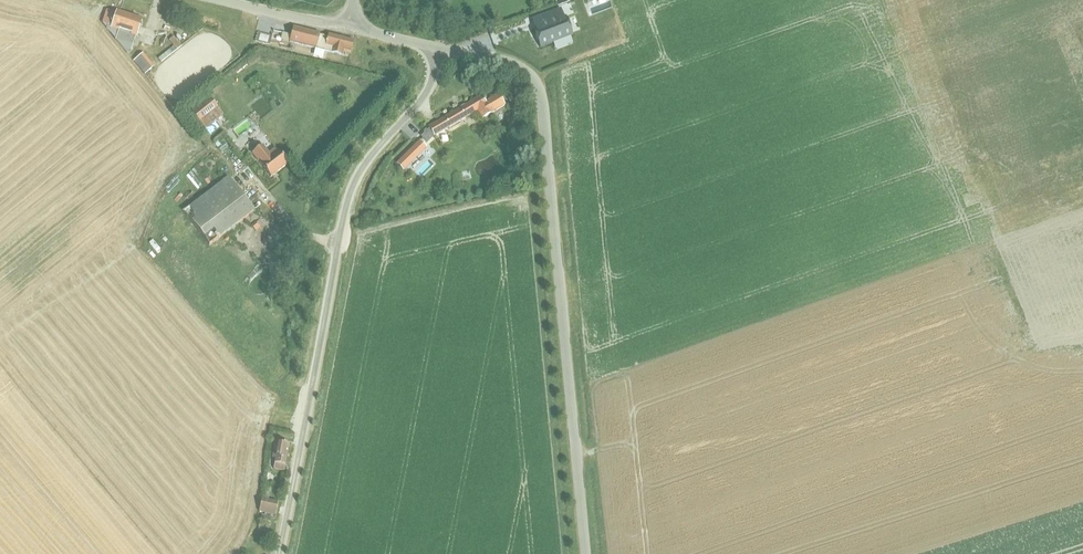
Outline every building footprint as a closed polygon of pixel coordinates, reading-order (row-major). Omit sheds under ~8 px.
[(545,24),(533,29),(540,48),(573,35),(565,17),(563,18),(560,9),(542,16),(545,24)] [(136,37),(141,20),(117,12),(111,29),(118,31),(115,41),(133,46),(136,37)] [(293,27),(289,42),(341,56),(343,49),(350,51),(352,41),(328,35),(327,37),(319,35),(319,34),(293,27)] [(271,35),(257,32),(255,41),(269,45),(271,35)] [(142,54),(133,61),(144,74),(153,67),(142,54)] [(430,128),(421,137),(427,143),(434,135),(434,136),(478,111),(482,118),(505,105),(498,94),(485,102),(481,97),(448,116),(429,127),(430,128)] [(205,128),(221,116),(222,115),(209,98),(192,112),(205,128)] [(419,140),(396,163),(403,170),(426,147),(419,140)] [(262,146),(252,154),(270,177),(286,164),(275,149),(268,154),(262,146)] [(227,178),(183,212),(209,246),(253,212),(227,178)] [(254,223),(250,227),(254,232),(259,229),(258,227),(260,225),(258,222),(255,224),(254,223)] [(283,471),(289,444),(278,442),(273,469),(283,471)] [(261,500),(259,510),(275,513),(277,503),(261,500)]
